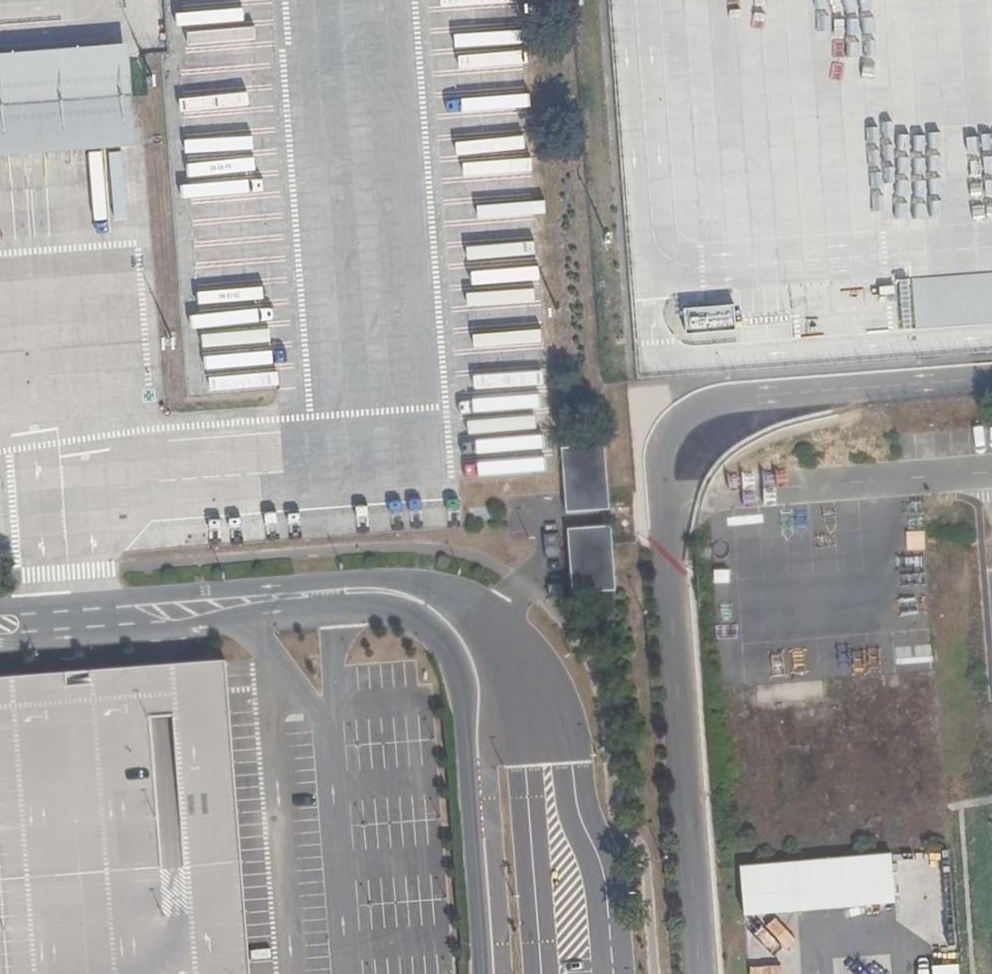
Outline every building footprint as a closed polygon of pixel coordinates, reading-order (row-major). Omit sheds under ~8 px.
[(0,153),(132,141),(124,42),(0,50),(0,153)] [(898,279),(902,329),(991,322),(991,271),(898,279)] [(561,449),(567,514),(610,511),(605,446),(561,449)] [(612,527),(568,530),(573,595),(616,592),(612,527)] [(225,674),(175,678),(0,691),(0,973),(250,973),(225,674)] [(899,853),(740,867),(742,920),(893,910),(947,937),(941,833),(898,835),(899,853)] [(935,964),(933,973),(962,973),(962,962),(935,964)]
